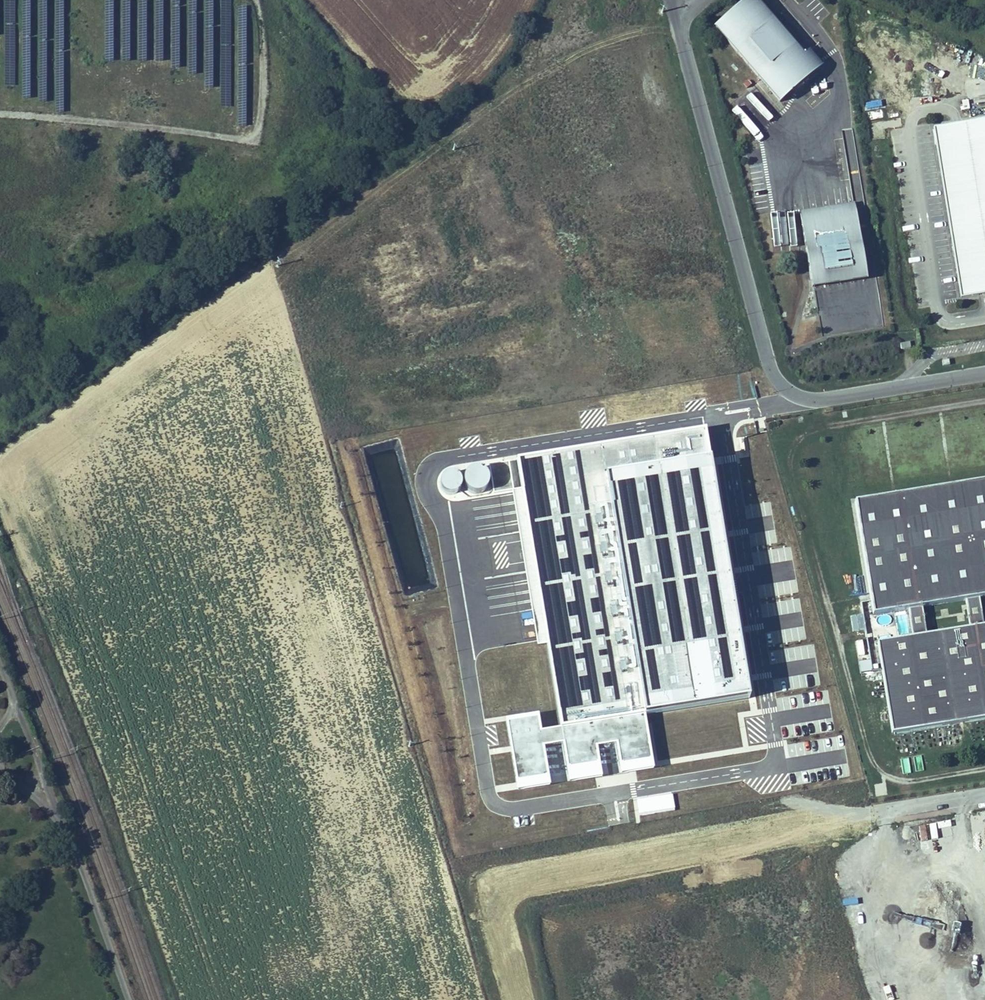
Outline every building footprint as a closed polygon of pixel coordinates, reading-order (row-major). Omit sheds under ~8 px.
[(718,26),(784,101),(824,65),(810,50),(805,54),(758,0),(748,0),(718,26)] [(984,290),(984,116),(933,124),(961,294),(984,290)] [(856,201),(804,211),(818,284),(869,275),(856,201)] [(855,500),(873,616),(909,610),(981,598),(984,597),(984,478),(855,500)] [(909,610),(912,626),(914,637),(878,644),(894,735),(984,720),(984,622),(981,598),(909,610)] [(857,661),(860,672),(872,669),(869,658),(857,661)]
